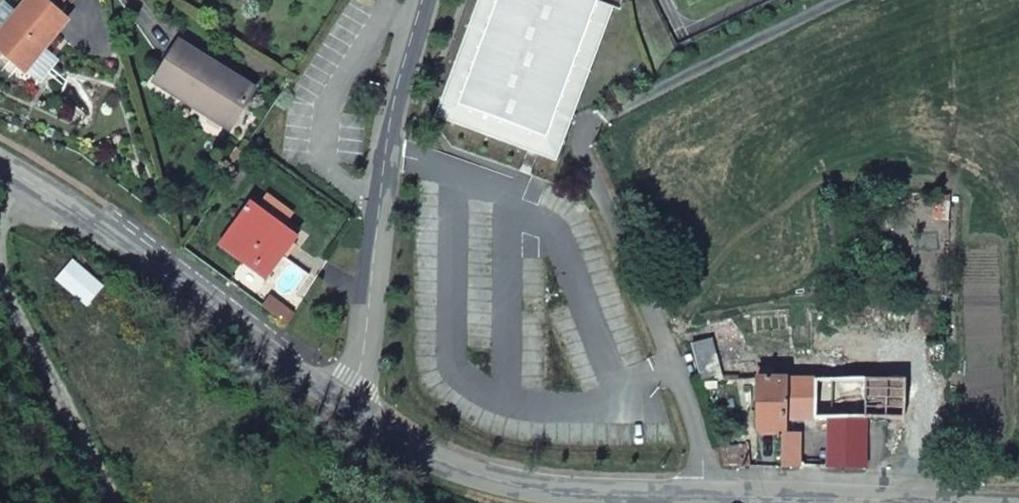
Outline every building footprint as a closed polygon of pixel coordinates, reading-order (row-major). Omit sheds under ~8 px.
[(43,0),(27,0),(0,31),(0,49),(20,67),(38,45),(42,48),(66,20),(43,0)] [(435,116),(556,162),(612,7),(620,10),(622,4),(623,0),(477,0),(435,116)] [(253,88),(178,42),(154,81),(196,107),(199,103),(231,123),(253,88)] [(293,242),(245,206),(218,243),(266,278),(293,242)] [(268,297),(262,305),(287,324),(292,315),(268,297)] [(722,381),(712,343),(711,339),(692,345),(701,382),(722,381)] [(755,379),(770,379),(770,365),(770,352),(740,352),(741,381),(755,381),(755,379)] [(886,469),(916,470),(917,419),(905,418),(905,380),(807,379),(796,379),(793,379),(793,365),(770,365),(770,379),(785,379),(785,431),(780,431),(781,466),(799,467),(799,434),(795,434),(795,419),(827,420),(826,467),(864,468),(866,419),(884,419),(886,469)] [(756,431),(780,431),(785,431),(785,379),(770,379),(755,379),(755,381),(756,431)] [(723,465),(749,465),(748,445),(719,446),(723,465)]
